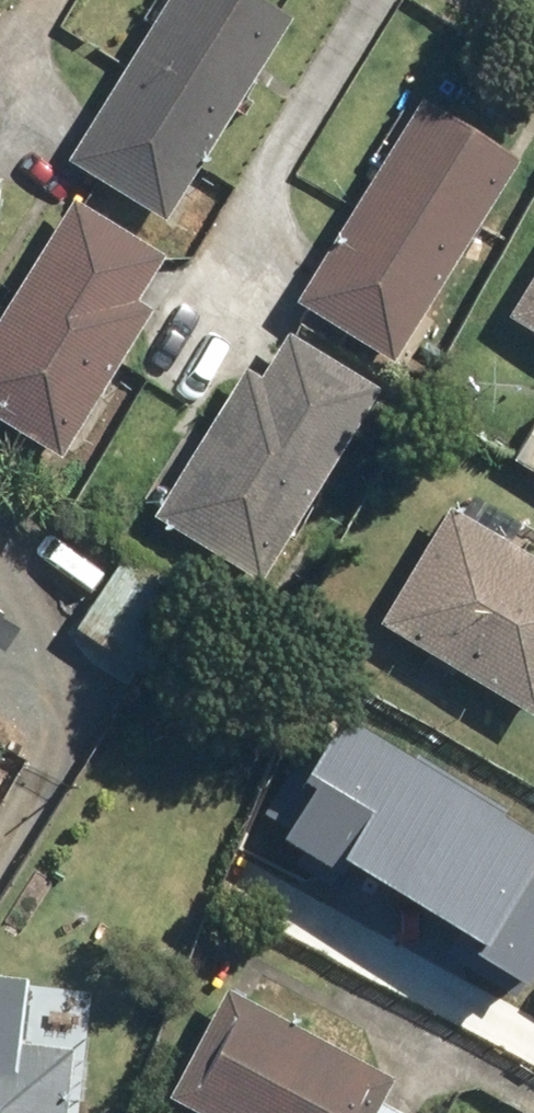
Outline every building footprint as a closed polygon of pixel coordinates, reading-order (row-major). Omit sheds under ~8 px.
[(76,157),(173,219),(300,21),(268,0),(177,0),(76,157)] [(304,299),(406,363),(533,157),(533,155),(432,92),(304,299)] [(0,322),(0,414),(70,458),(162,310),(142,297),(171,251),(79,194),(0,322)] [(518,317),(533,327),(533,290),(518,317)] [(250,367),(160,514),(270,582),(389,388),(292,328),(264,375),(250,367)] [(520,455),(533,463),(533,430),(520,455)] [(389,623),(533,714),(533,525),(517,514),(506,531),(463,505),(389,623)] [(201,597),(137,554),(129,567),(63,522),(41,554),(102,595),(81,627),(150,673),(201,597)] [(271,865),(484,999),(533,920),(533,880),(513,867),(532,838),(357,729),(271,865)] [(21,1044),(25,977),(0,975),(0,1112),(72,1112),(73,1099),(92,1100),(95,1064),(78,1062),(78,1048),(21,1044)] [(177,1094),(210,1112),(411,1112),(393,1103),(406,1079),(240,987),(230,1005),(215,997),(195,1032),(208,1039),(177,1094)]
